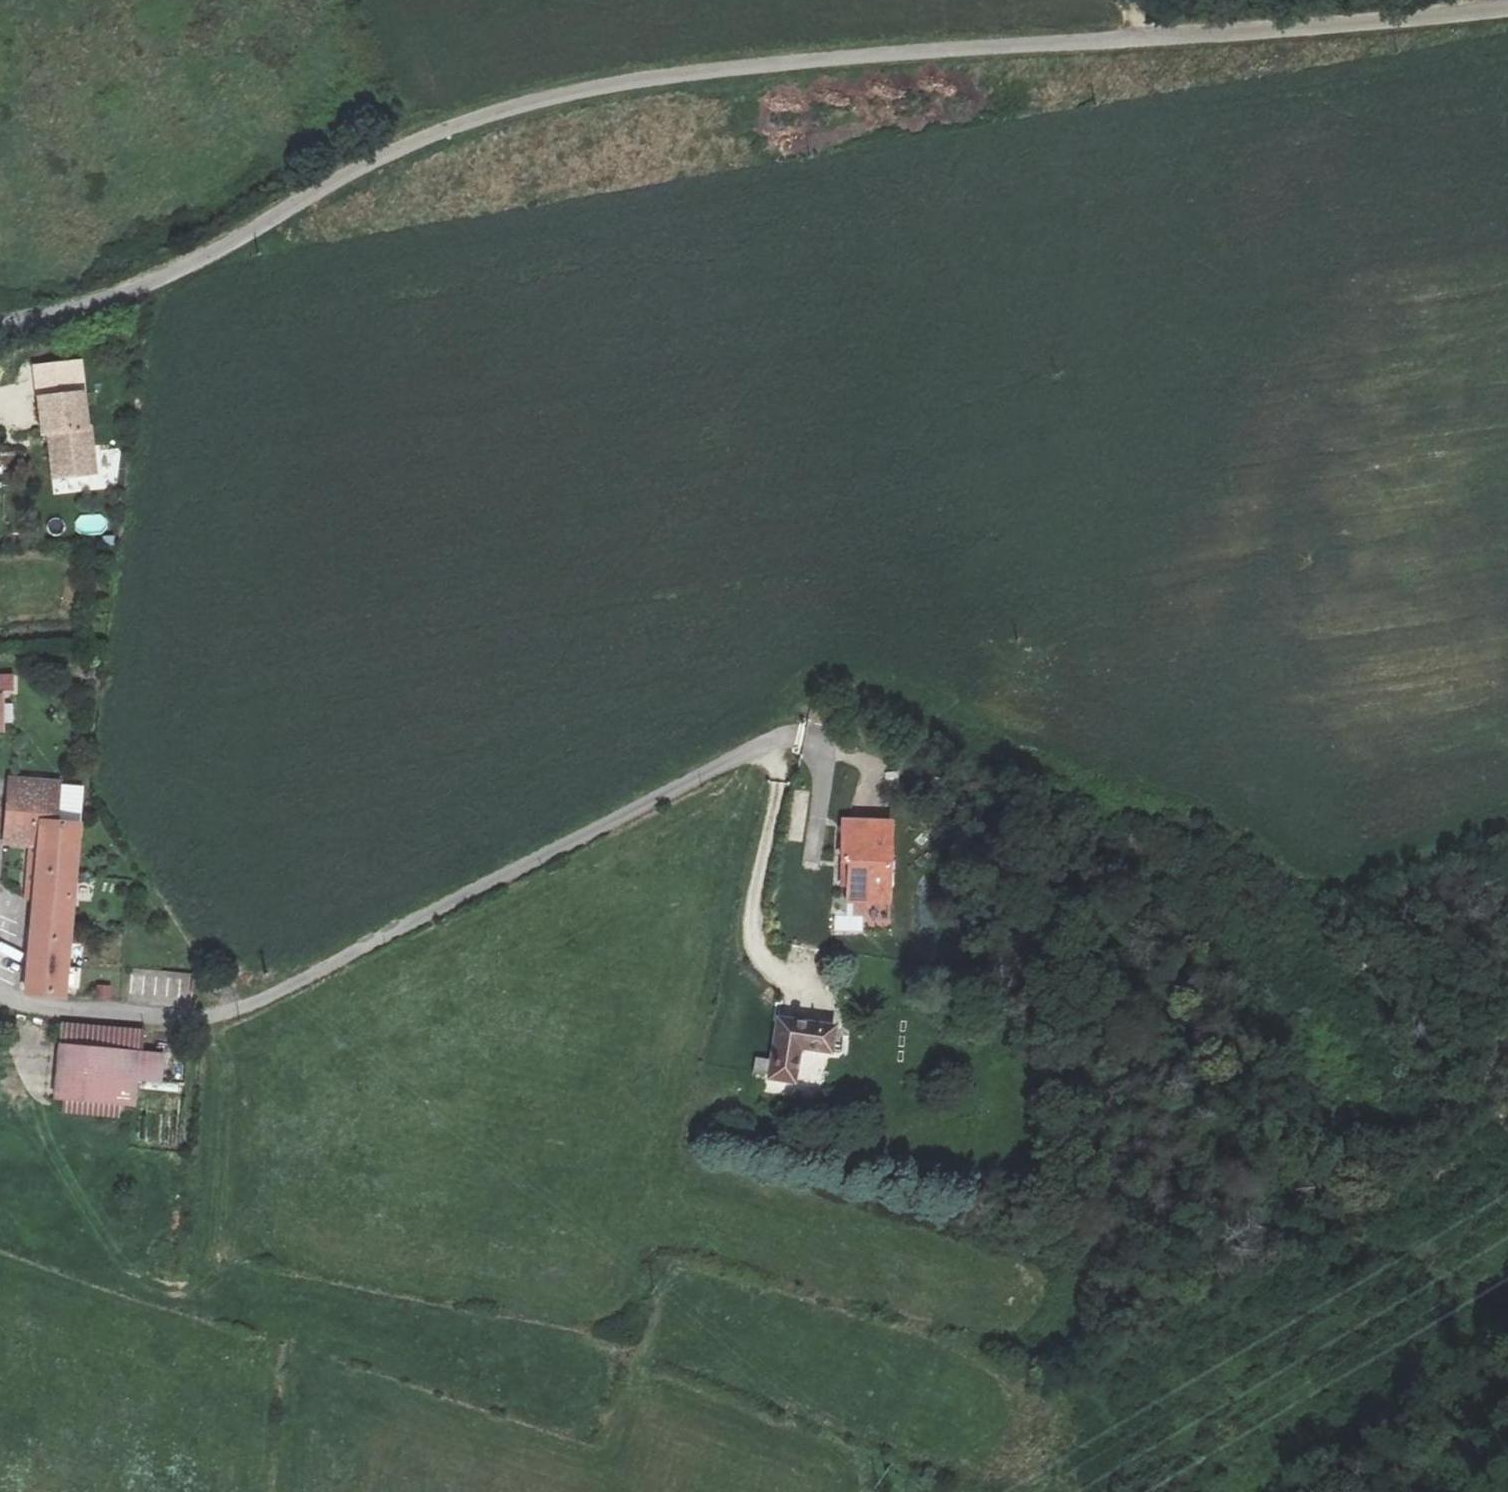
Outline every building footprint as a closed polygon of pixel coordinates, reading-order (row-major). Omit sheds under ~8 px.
[(54,476),(94,471),(81,360),(35,365),(43,432),(54,431),(55,439),(49,440),(54,476)] [(15,674),(0,675),(0,691),(17,690),(15,674)] [(28,989),(66,997),(82,822),(58,819),(59,781),(10,777),(6,842),(38,846),(28,989)] [(840,829),(839,870),(850,870),(849,897),(889,898),(890,831),(840,829)] [(850,870),(839,870),(839,897),(849,897),(850,870)] [(132,966),(127,1000),(189,1009),(194,975),(132,966)] [(830,1051),(834,1025),(777,1017),(768,1079),(799,1083),(804,1047),(830,1051)] [(138,1052),(140,1030),(61,1024),(55,1099),(65,1100),(65,1112),(119,1116),(120,1104),(133,1106),(136,1079),(159,1081),(161,1054),(138,1052)]
